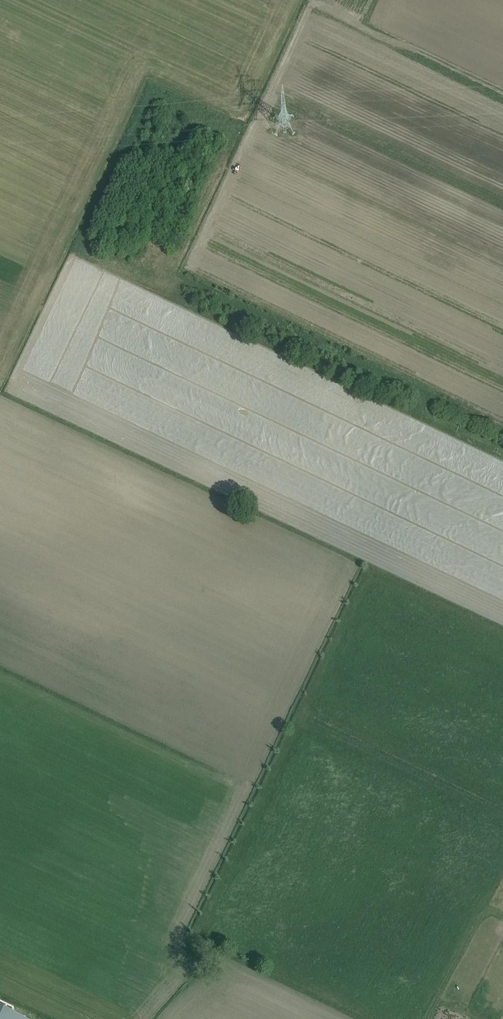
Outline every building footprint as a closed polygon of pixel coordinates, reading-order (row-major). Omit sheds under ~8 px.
[(0,1008),(0,1018),(24,1018),(0,1008)]
